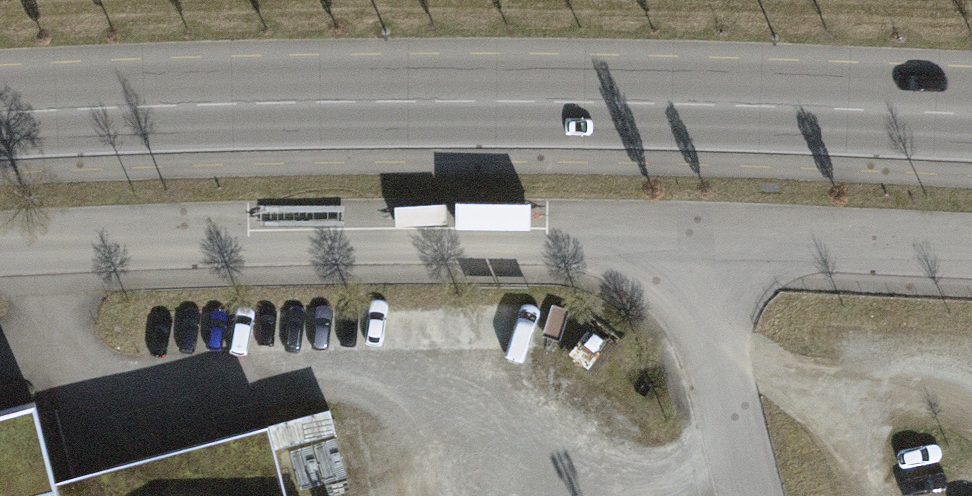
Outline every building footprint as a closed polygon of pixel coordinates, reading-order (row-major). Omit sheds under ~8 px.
[(0,417),(0,495),(281,495),(265,430),(54,483),(35,409),(0,417)]
